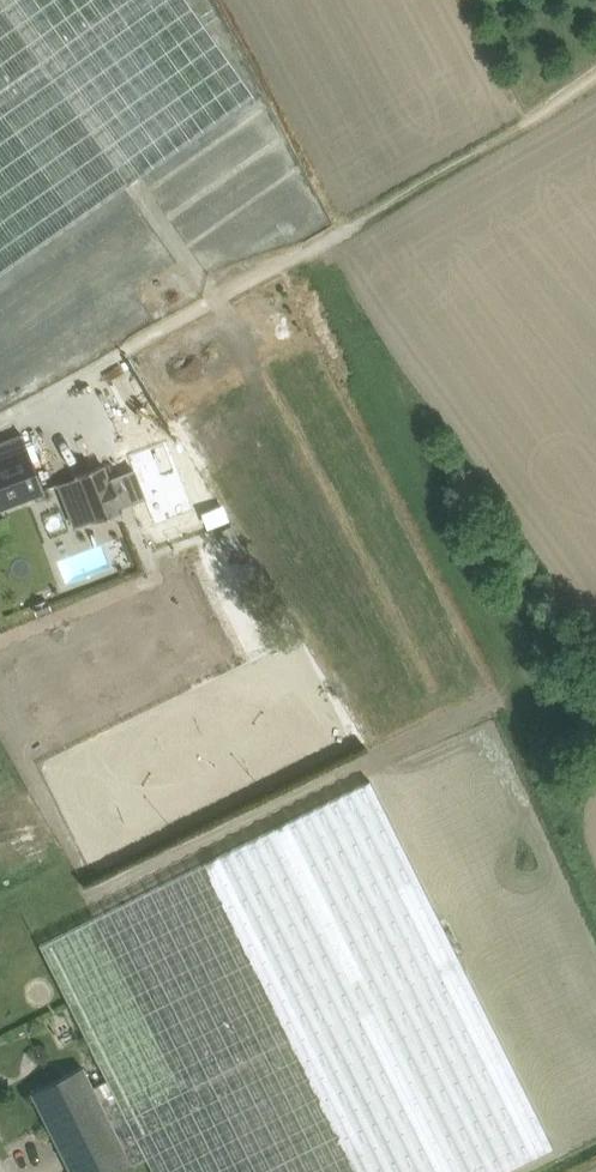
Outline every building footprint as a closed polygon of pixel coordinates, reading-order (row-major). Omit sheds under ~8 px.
[(254,94),(188,0),(0,0),(0,273),(254,94)] [(43,488),(23,435),(0,444),(0,505),(43,488)] [(103,464),(76,474),(94,520),(121,510),(120,506),(145,496),(134,469),(109,479),(103,464)] [(129,519),(134,541),(150,537),(144,515),(129,519)] [(51,608),(48,601),(33,607),(36,614),(51,608)] [(553,1148),(369,781),(40,943),(106,1078),(92,1085),(82,1066),(31,1091),(72,1171),(118,1171),(132,1165),(132,1164),(146,1157),(154,1171),(503,1171),(553,1148)]
